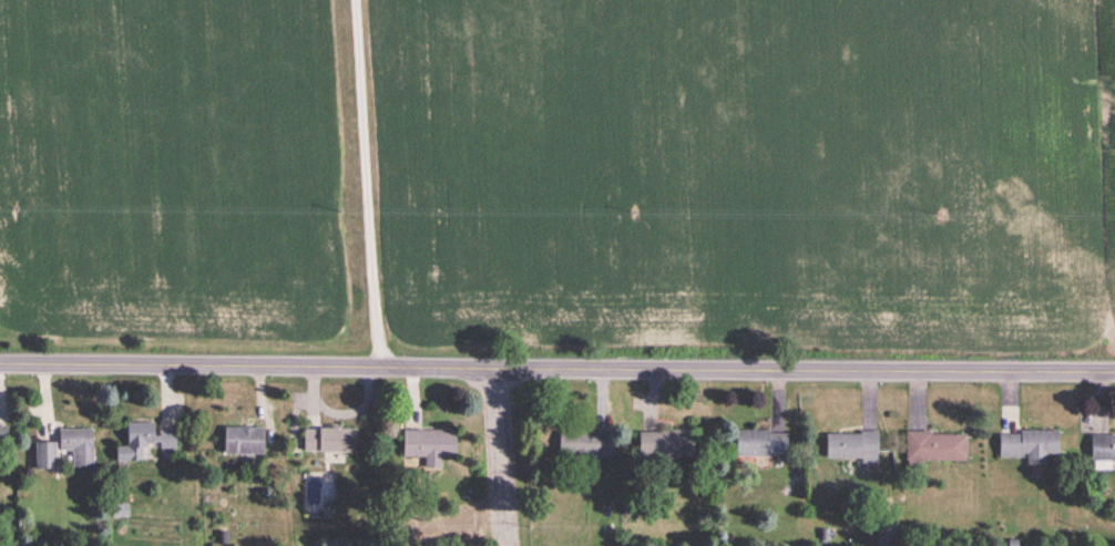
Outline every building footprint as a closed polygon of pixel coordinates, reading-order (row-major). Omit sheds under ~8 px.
[(117,459),(116,444),(127,444),(127,420),(153,420),(154,433),(160,433),(160,427),(167,427),(175,427),(175,450),(162,450),(161,439),(155,439),(155,441),(147,442),(147,445),(143,445),(143,459),(117,459)] [(304,447),(304,426),(319,426),(319,425),(333,425),(333,423),(341,423),(341,425),(356,425),(356,449),(304,447)] [(224,424),(224,452),(263,452),(264,424),(224,424)] [(59,426),(60,447),(72,447),(72,464),(93,463),(92,425),(59,426)] [(640,455),(640,430),(651,430),(661,430),(661,429),(668,429),(668,426),(693,426),(693,455),(640,455)] [(787,453),(768,453),(768,455),(736,455),(736,426),(769,427),(769,431),(776,432),(787,432),(787,453)] [(403,427),(403,454),(424,454),(424,466),(440,466),(440,454),(456,454),(456,429),(413,427),(403,427)] [(559,453),(560,430),(579,430),(579,427),(601,427),(613,429),(612,454),(592,453),(591,462),(573,462),(573,454),(559,453)] [(826,456),(827,432),(860,432),(860,429),(869,429),(877,429),(877,461),(860,461),(860,456),(826,456)] [(965,460),(922,460),(922,467),(906,467),(906,429),(918,429),(931,429),(931,432),(965,432),(965,460)] [(1026,462),(1026,452),(1023,452),(1023,455),(1000,455),(1000,432),(1010,432),(1021,432),(1021,429),(1058,429),(1058,451),(1045,451),(1045,462),(1026,462)] [(1097,432),(1114,432),(1114,459),(1109,459),(1109,467),(1093,467),(1093,459),(1091,459),(1091,433),(1097,432)] [(35,439),(35,465),(57,465),(57,439),(47,439),(35,439)] [(218,530),(219,542),(228,540),(227,529),(218,530)]
